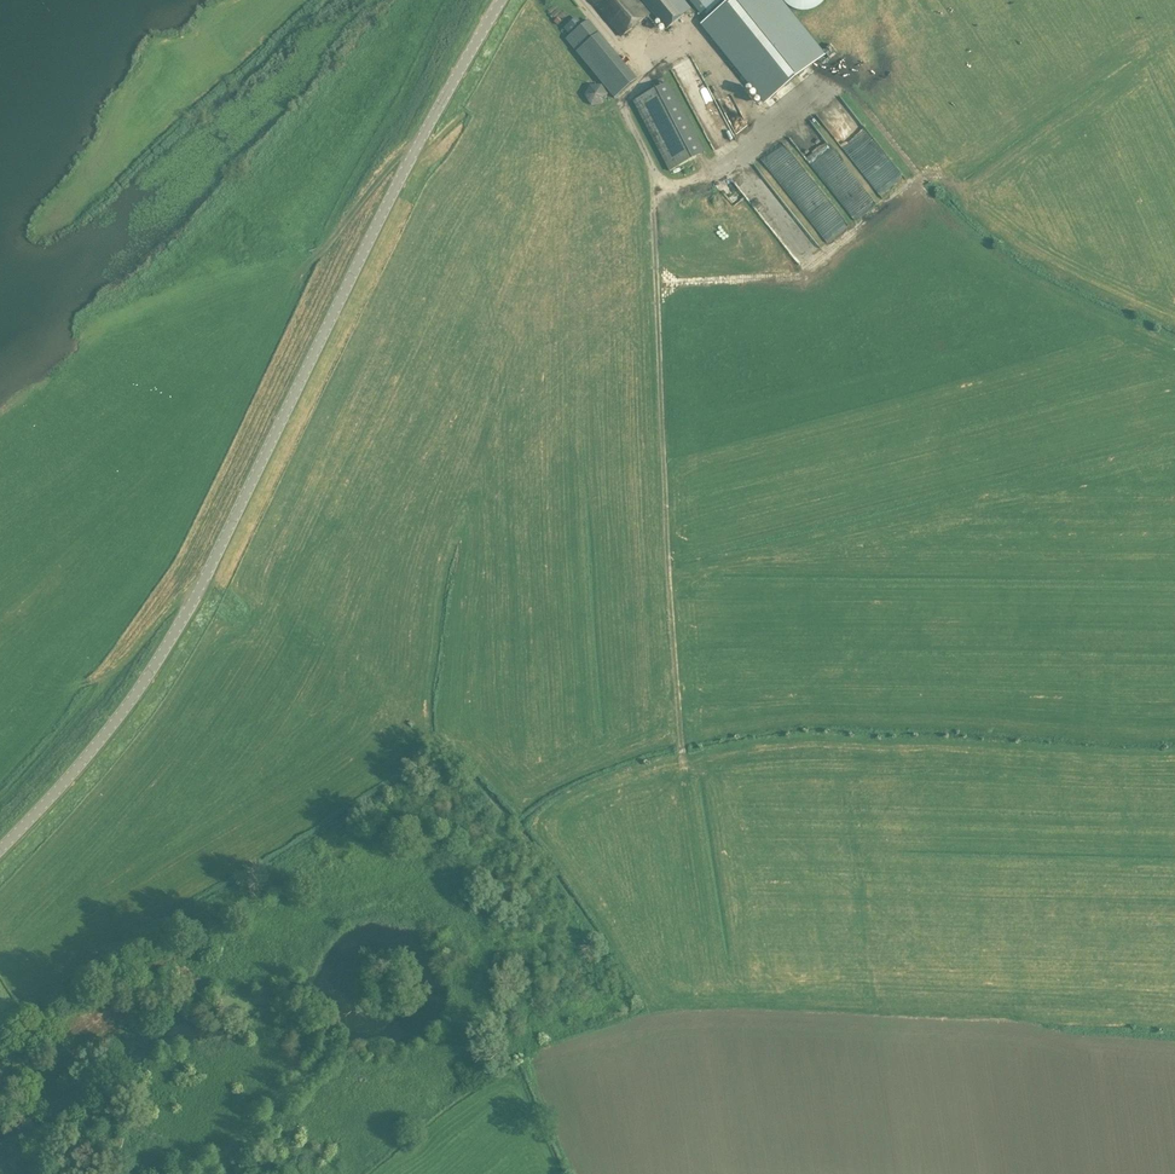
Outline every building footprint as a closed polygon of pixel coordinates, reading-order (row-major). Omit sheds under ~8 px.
[(622,36),(649,13),(638,0),(593,0),(622,36)] [(666,29),(691,8),(685,0),(643,0),(666,29)] [(707,20),(731,0),(691,0),(707,20)] [(707,20),(701,24),(764,103),(822,57),(777,0),(731,0),(707,20)] [(786,3),(792,7),(800,9),(807,10),(815,8),(821,4),(825,0),(784,0),(786,3)] [(576,28),(586,17),(580,11),(570,22),(576,28)] [(589,20),(567,38),(566,39),(614,97),(637,79),(589,20)] [(835,40),(823,46),(828,53),(839,48),(835,40)] [(704,114),(720,108),(718,102),(717,103),(700,55),(684,60),(704,114)] [(584,97),(592,106),(604,104),(608,93),(599,83),(588,86),(584,97)] [(670,170),(705,152),(669,83),(634,101),(670,170)] [(728,92),(731,102),(741,99),(738,89),(728,92)] [(722,134),(735,125),(729,116),(715,125),(722,134)] [(822,163),(838,150),(813,120),(797,134),(822,163)] [(765,174),(748,187),(803,257),(820,243),(765,174)] [(731,188),(739,197),(749,189),(741,180),(731,188)] [(805,196),(832,237),(852,224),(825,183),(805,196)] [(719,232),(731,228),(723,207),(712,211),(719,232)] [(28,1069),(23,1060),(32,1055),(26,1045),(8,1056),(14,1066),(16,1064),(21,1073),(28,1069)]
